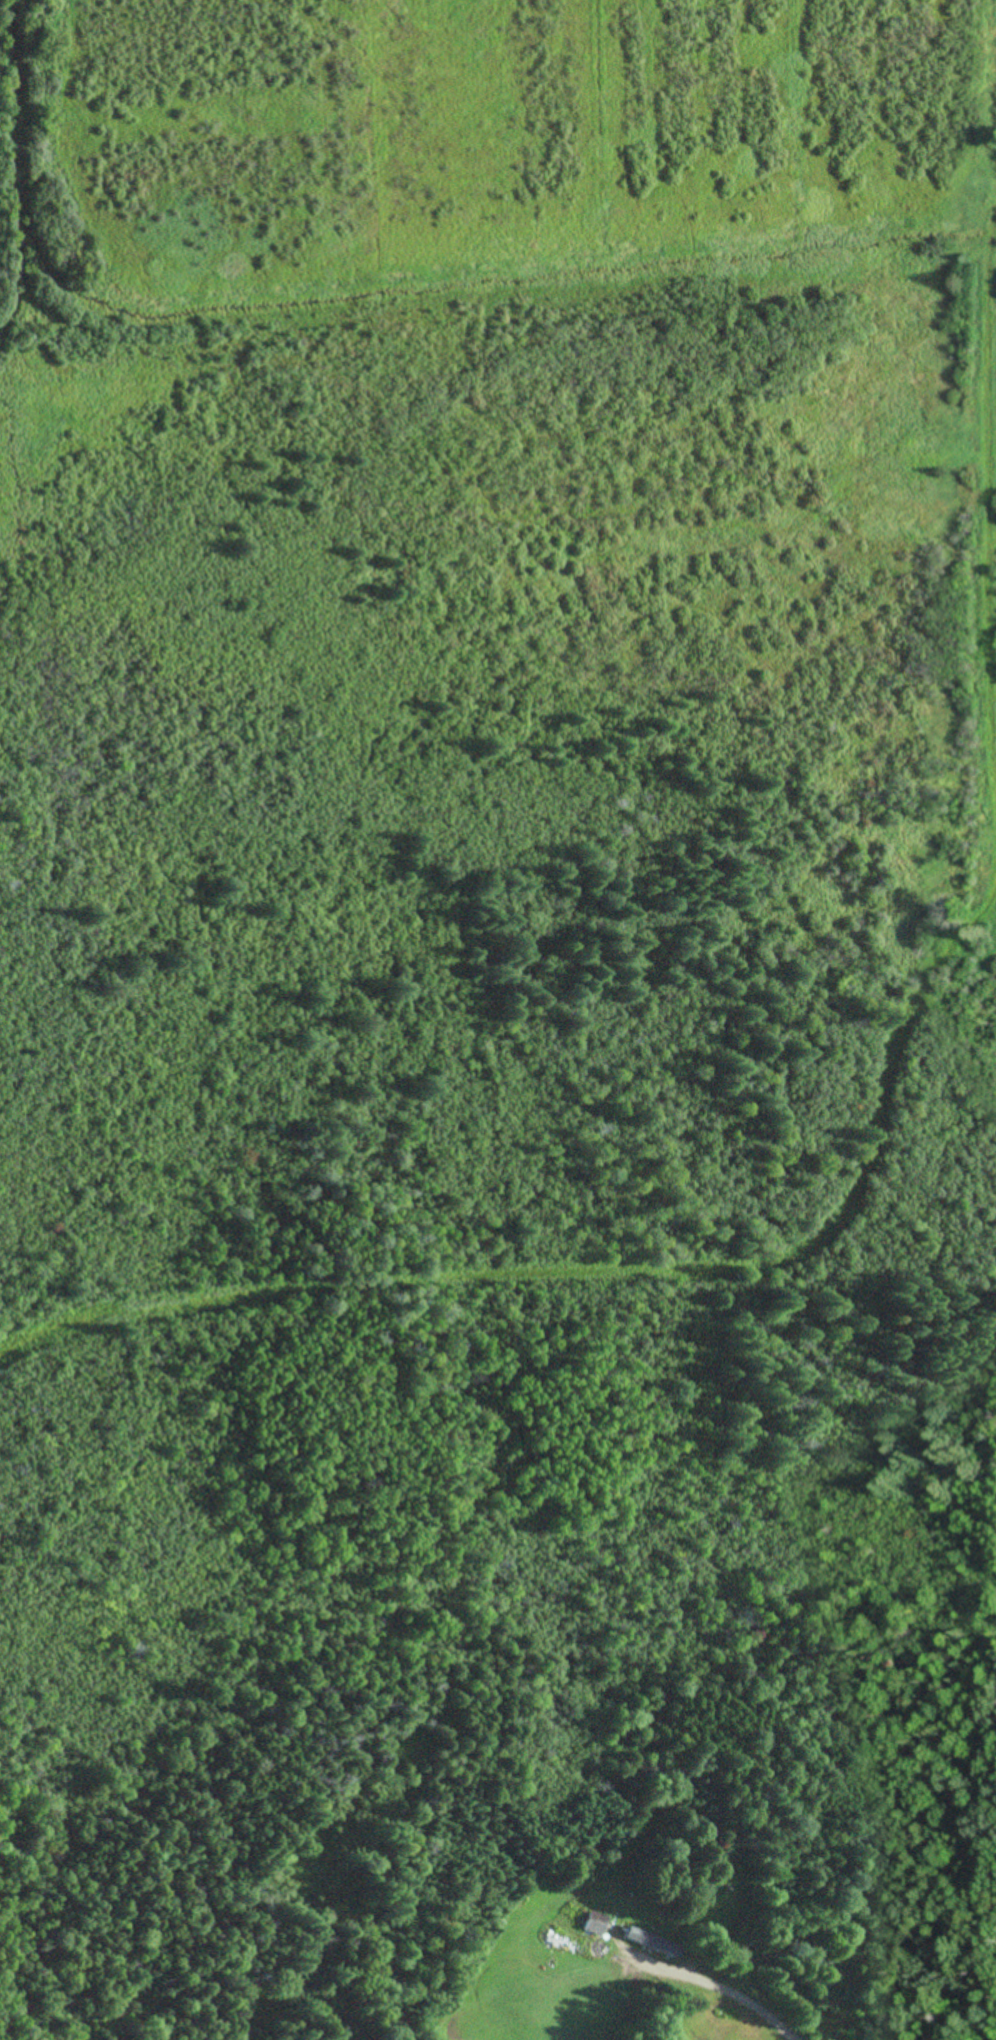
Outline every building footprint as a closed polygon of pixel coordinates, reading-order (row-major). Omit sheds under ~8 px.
[(609,1916),(590,1910),(583,1929),(602,1936),(609,1916)] [(624,1940),(679,1956),(683,1944),(627,1928),(624,1940)]
